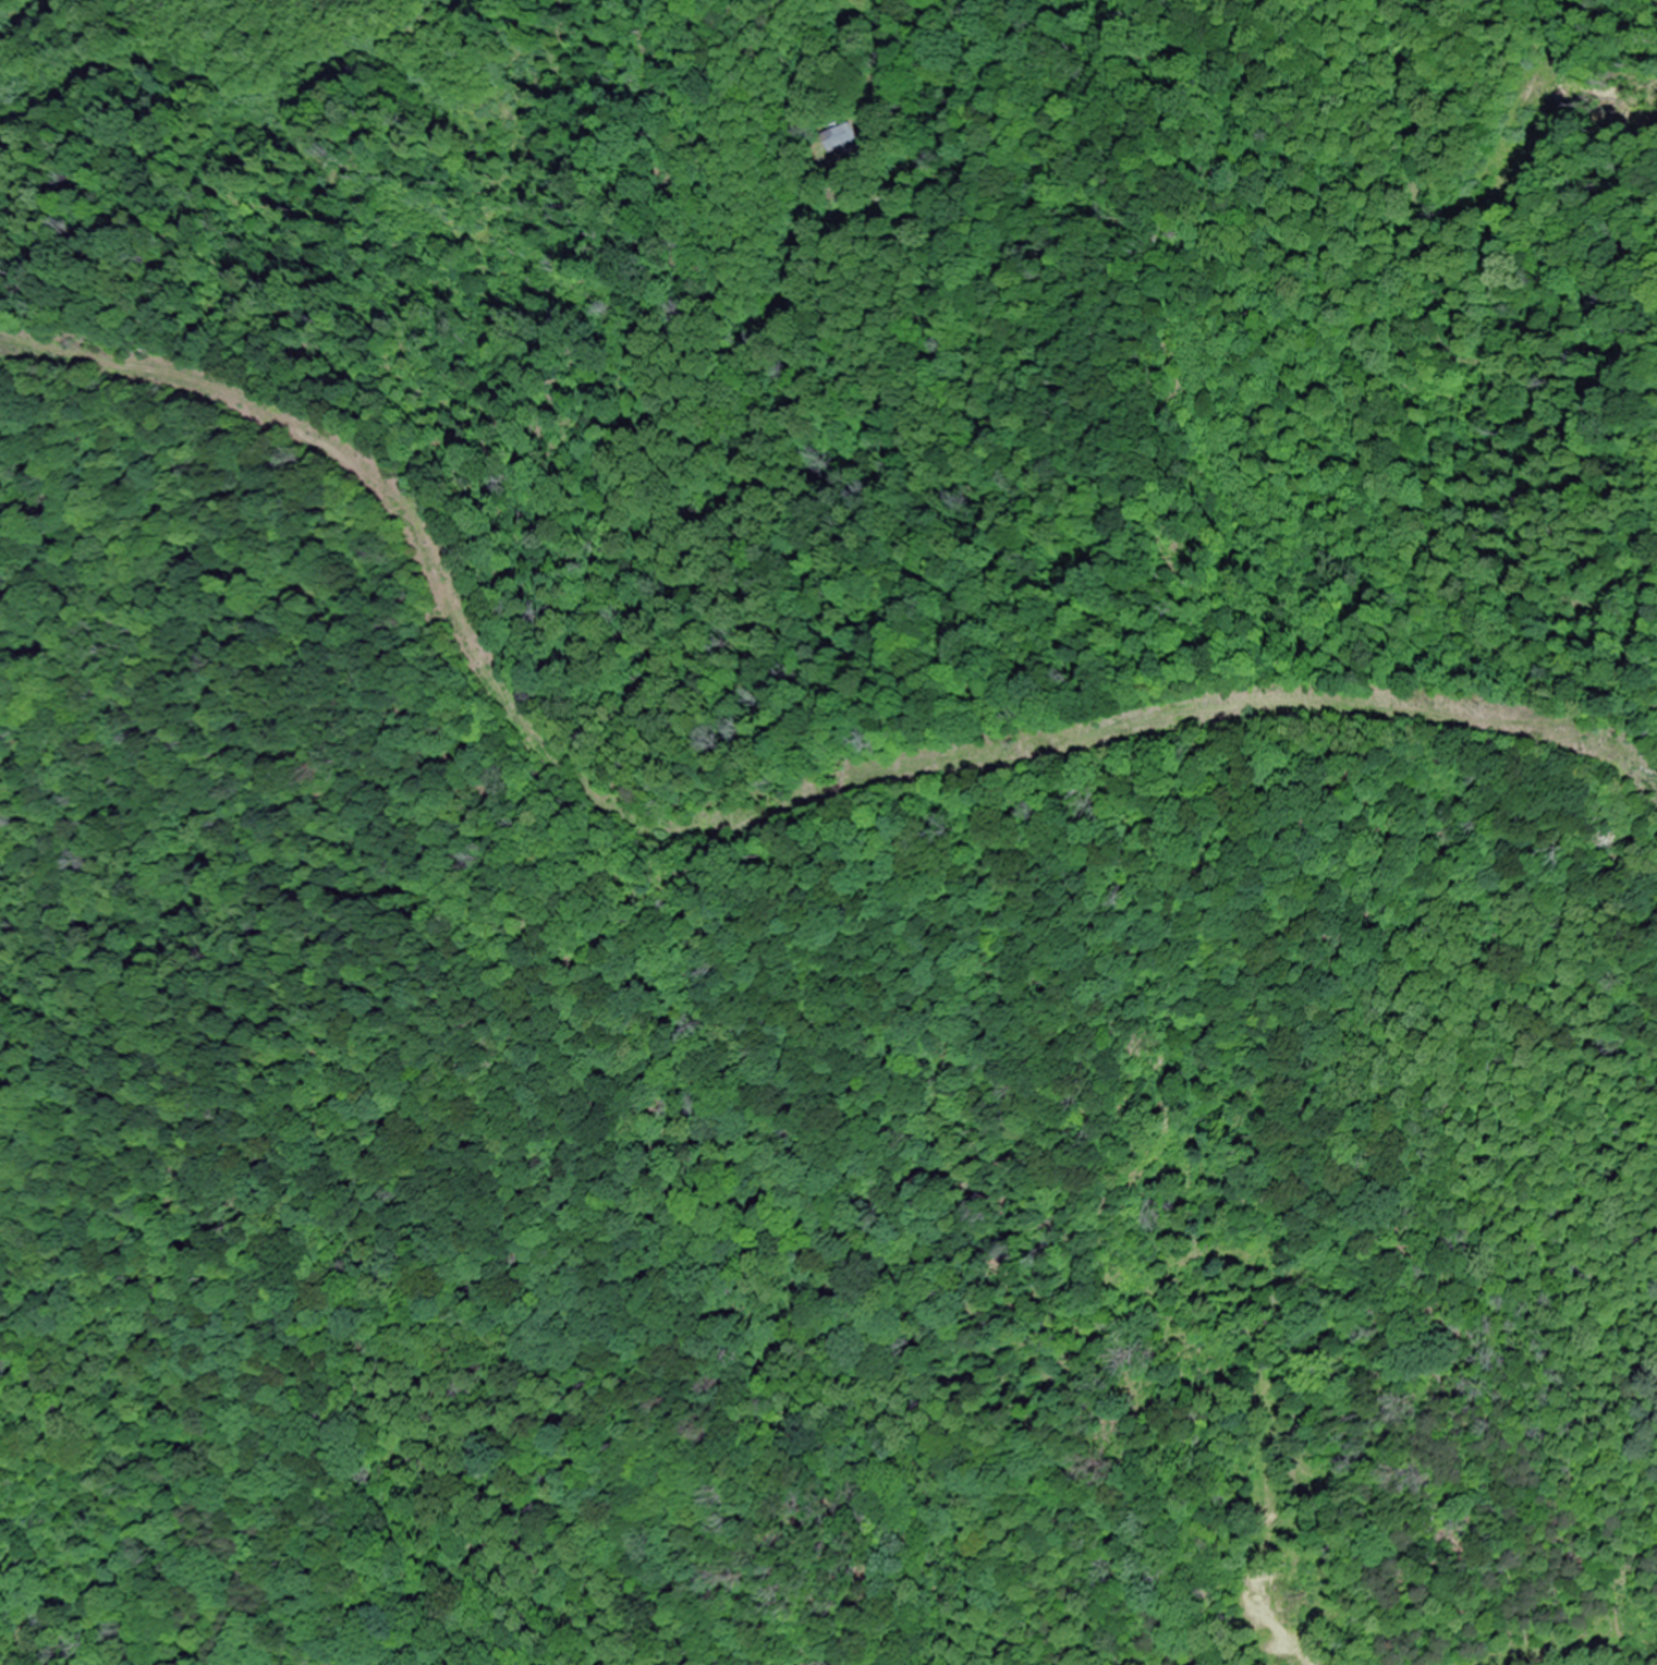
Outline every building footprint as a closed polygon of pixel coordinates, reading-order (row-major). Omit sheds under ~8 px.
[(829,150),(856,141),(850,123),(823,133),(829,150)]
